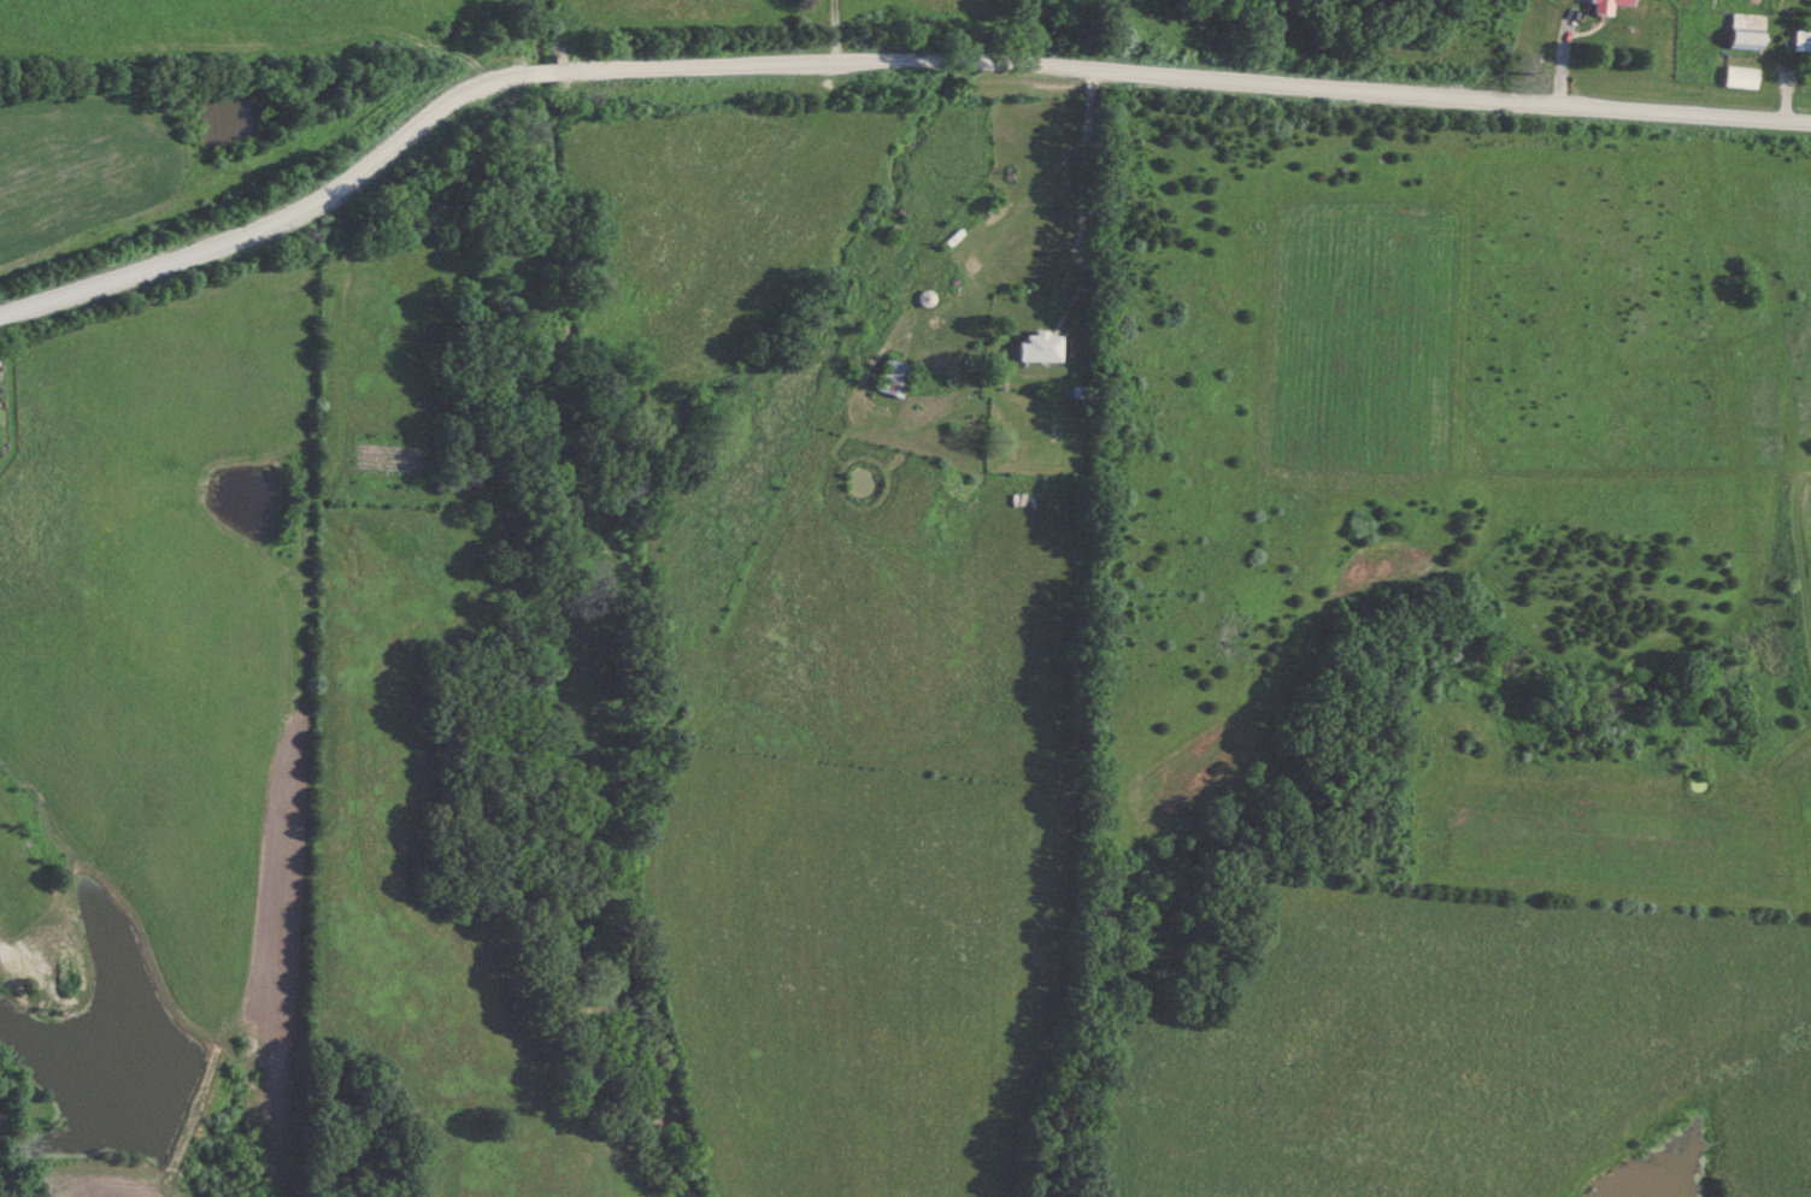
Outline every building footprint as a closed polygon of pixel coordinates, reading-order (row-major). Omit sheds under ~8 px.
[(1633,6),(1633,0),(1590,0),(1590,14),(1612,15),(1612,6),(1633,6)] [(1763,15),(1729,14),(1728,49),(1763,50),(1763,15)] [(1810,51),(1810,33),(1783,33),(1783,51),(1810,51)] [(1725,87),(1757,88),(1757,68),(1725,68),(1725,87)] [(1019,342),(1019,362),(1061,362),(1061,335),(1028,335),(1028,342),(1019,342)] [(913,369),(888,359),(876,390),(901,400),(913,369)]
